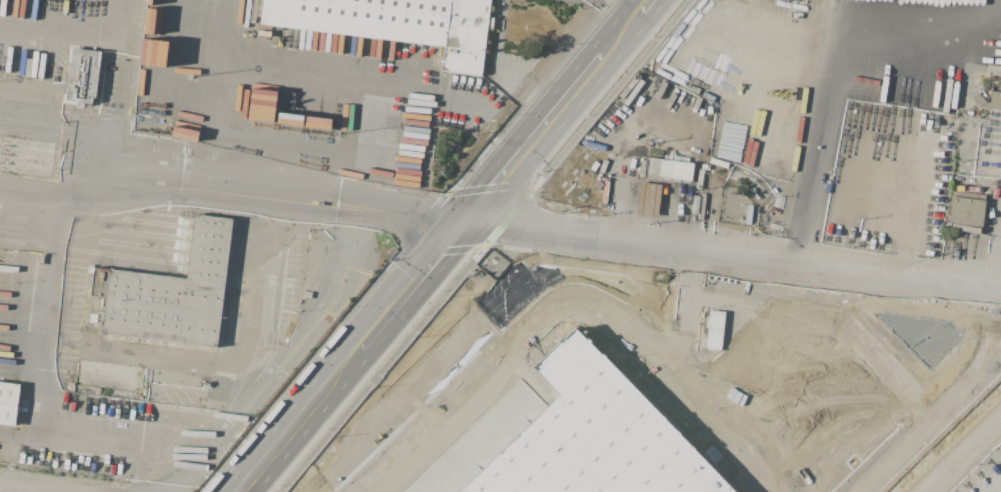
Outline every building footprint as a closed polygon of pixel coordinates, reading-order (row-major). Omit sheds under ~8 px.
[(261,24),(264,0),(451,0),(445,46),(261,24)] [(445,46),(451,0),(490,0),(481,75),(442,70),(445,46)] [(101,51),(96,98),(93,97),(92,104),(85,103),(84,106),(77,106),(78,102),(66,100),(67,94),(64,94),(70,48),(101,51)] [(992,90),(1000,91),(1000,111),(978,108),(971,98),(978,92),(986,102),(990,102),(992,90)] [(649,157),(694,163),(692,180),(647,175),(649,157)] [(662,184),(660,196),(658,216),(637,213),(639,193),(640,182),(662,184)] [(986,194),(982,227),(948,223),(952,191),(986,194)] [(218,348),(102,334),(106,298),(91,296),(95,267),(187,278),(195,214),(234,219),(218,348)] [(707,349),(722,350),(723,310),(708,310),(707,349)] [(573,327),(733,491),(459,491),(560,394),(533,366),(573,327)] [(16,426),(0,424),(0,381),(21,384),(16,426)]
